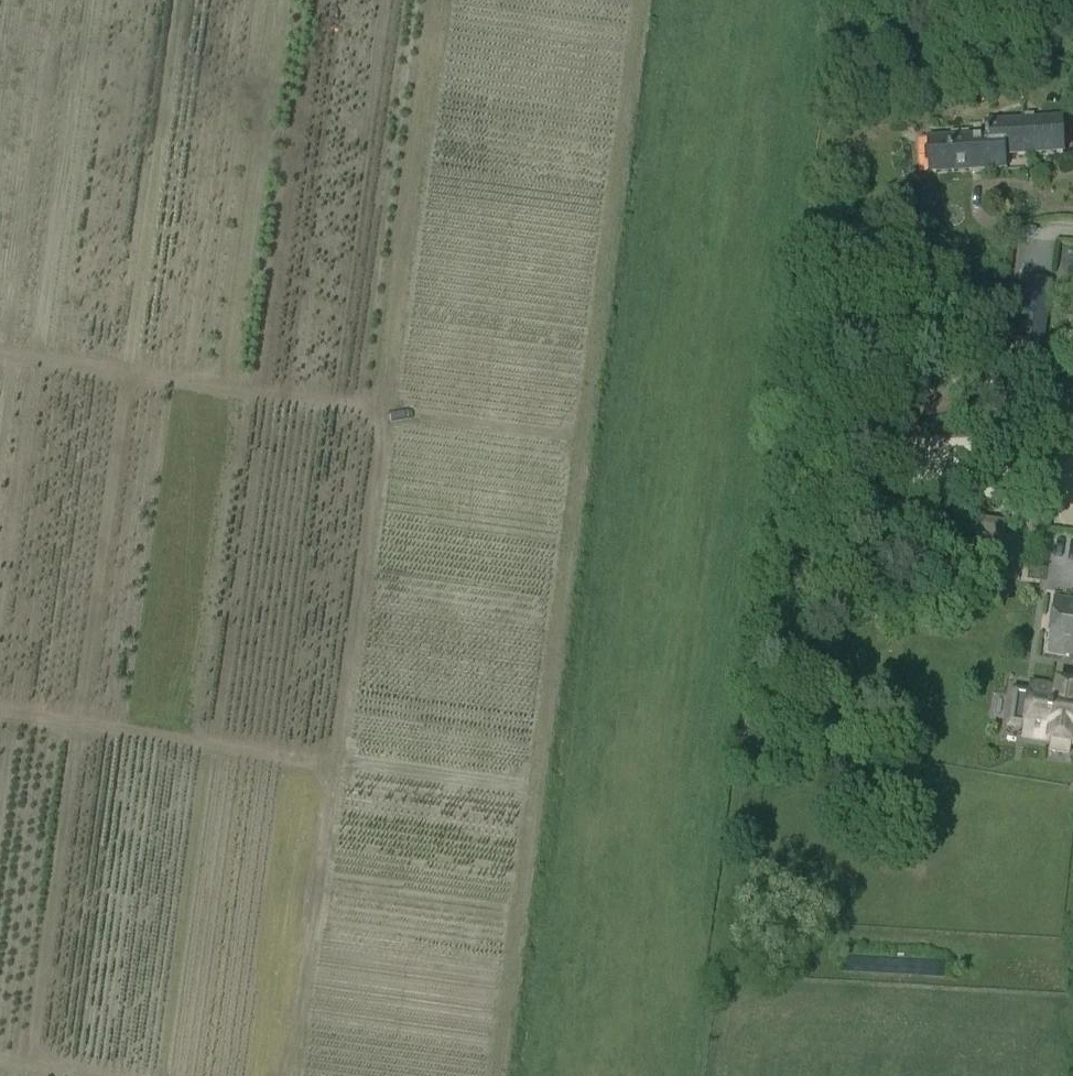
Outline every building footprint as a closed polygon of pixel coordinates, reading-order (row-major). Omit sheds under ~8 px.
[(1006,168),(1006,151),(1062,148),(1060,120),(984,124),(986,135),(927,138),(928,172),(1006,168)] [(1072,334),(1072,313),(1059,311),(1056,338),(1072,340),(1072,334)] [(1072,656),(1072,601),(1055,599),(1048,652),(1072,656)] [(1021,733),(1072,741),(1072,685),(1054,682),(1054,686),(1029,683),(1022,732),(1021,733)]
